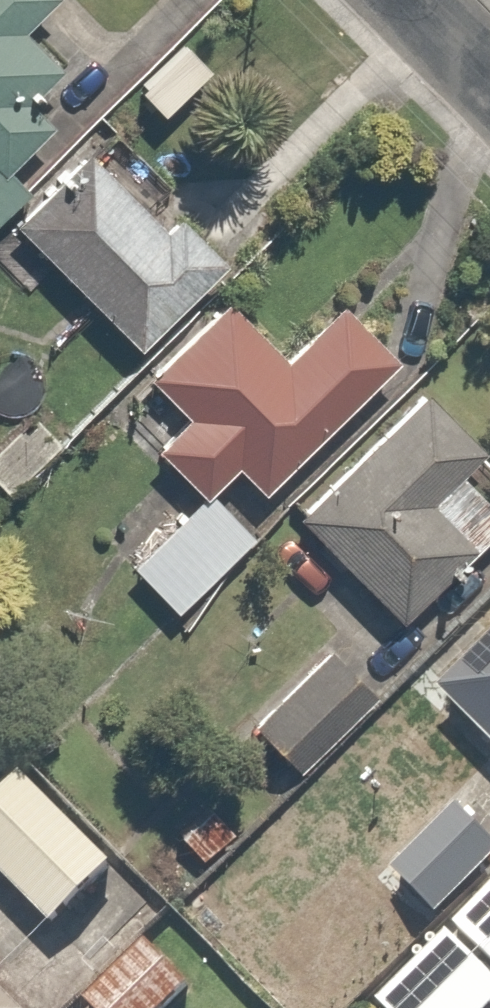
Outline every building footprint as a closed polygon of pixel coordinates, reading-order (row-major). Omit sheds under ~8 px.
[(55,113),(25,86),(58,51),(27,21),(46,0),(0,0),(0,171),(55,113)] [(157,225),(88,150),(8,224),(136,361),(231,272),(174,210),(157,225)] [(16,193),(0,178),(0,210),(16,193)] [(280,359),(217,298),(140,377),(178,413),(146,446),(197,496),(224,468),(251,494),(389,351),(337,300),(280,359)] [(409,388),(287,518),(400,624),(489,528),(489,502),(455,469),(474,449),(409,388)] [(58,440),(21,407),(0,431),(0,487),(9,495),(58,440)] [(254,539),(210,491),(130,566),(174,613),(254,539)] [(385,688),(332,635),(243,724),(295,776),(385,688)] [(438,694),(489,746),(489,642),(438,694)] [(108,863),(28,775),(0,800),(0,866),(47,918),(108,863)] [(461,795),(382,865),(431,920),(489,868),(489,828),(461,795)] [(235,832),(208,804),(174,837),(200,865),(235,832)] [(376,1007),(489,1007),(489,886),(376,1007)] [(144,946),(82,1005),(85,1007),(168,1007),(187,990),(144,946)] [(0,990),(0,1007),(17,1007),(0,990)]
